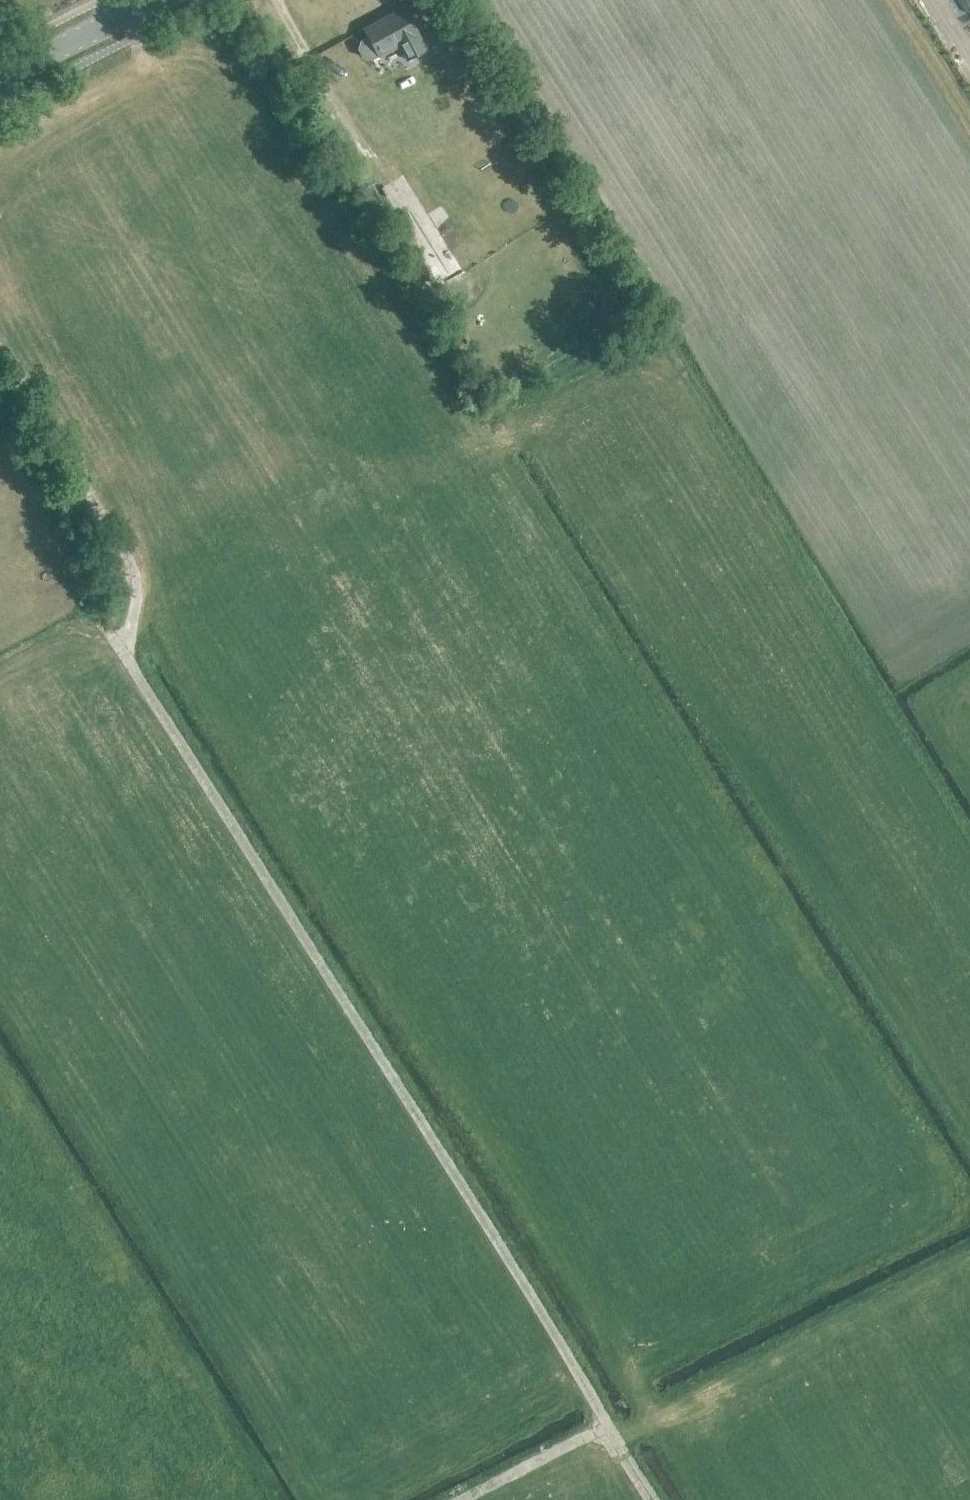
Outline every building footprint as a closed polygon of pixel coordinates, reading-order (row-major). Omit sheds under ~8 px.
[(368,36),(361,40),(358,48),(362,56),(371,58),(378,54),(379,55),(398,44),(406,58),(425,48),(418,34),(403,6),(364,28),(368,36)] [(395,208),(378,219),(389,237),(406,226),(395,208)]
